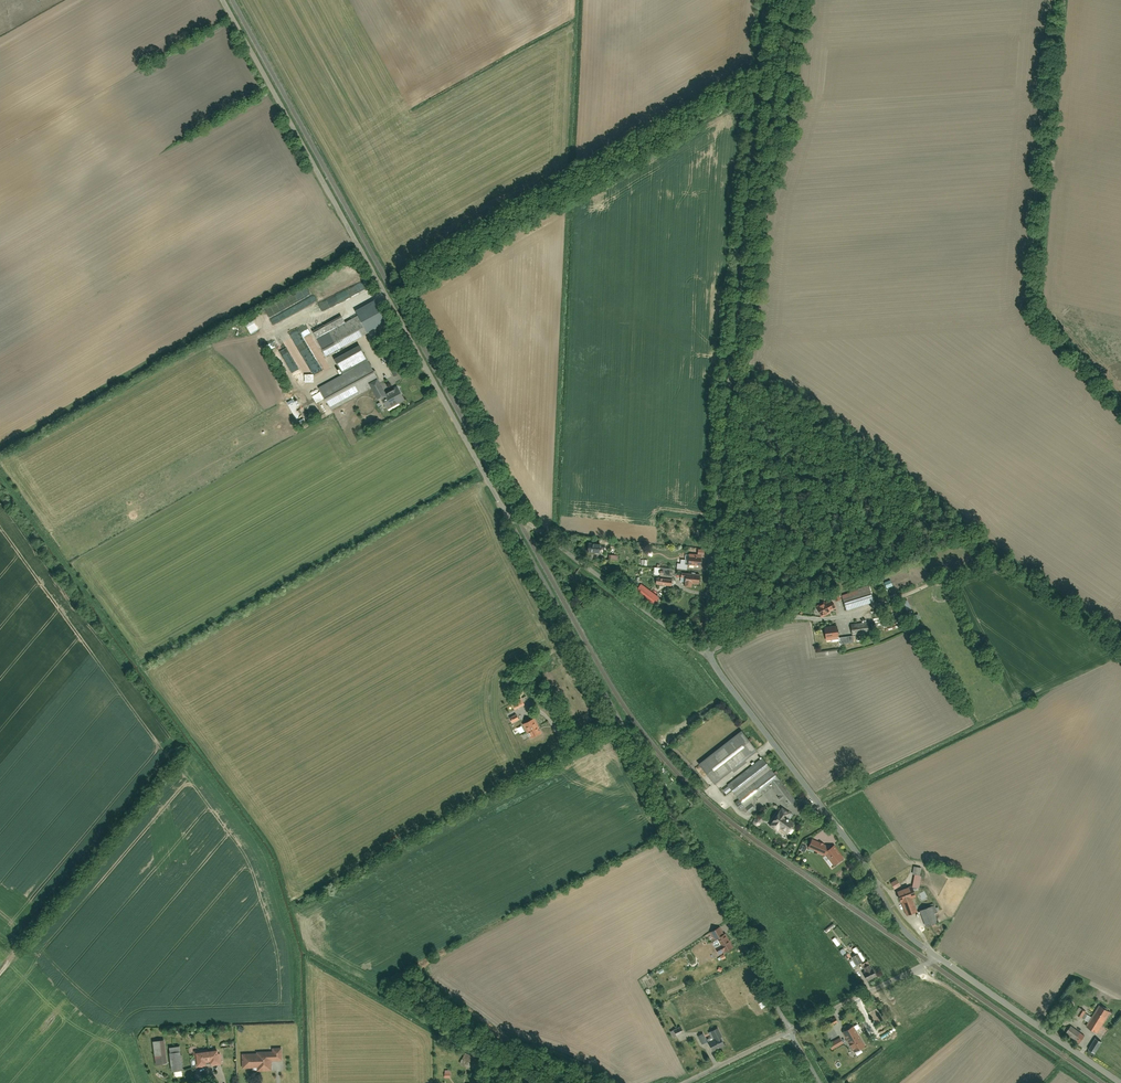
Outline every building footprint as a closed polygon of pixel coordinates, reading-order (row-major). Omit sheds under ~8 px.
[(291,294),(293,300),(308,295),(305,289),(291,294)] [(342,316),(313,332),(325,355),(367,333),(357,315),(345,322),(342,316)] [(252,334),(260,329),(253,316),(245,320),(252,334)] [(290,333),(282,336),(289,354),(297,351),(290,333)] [(344,374),(319,388),(331,409),(372,386),(378,397),(380,396),(386,392),(360,346),(336,360),(344,374)] [(385,359),(395,377),(401,373),(391,356),(385,359)] [(386,392),(380,396),(388,409),(405,399),(398,386),(386,392)] [(317,402),(308,407),(311,414),(320,410),(317,402)] [(604,544),(589,542),(588,551),(603,552),(604,544)] [(678,562),(678,568),(688,569),(688,564),(690,564),(691,554),(687,553),(686,559),(682,558),(681,563),(678,562)] [(698,554),(691,554),(690,564),(704,565),(705,558),(703,558),(703,555),(698,554)] [(673,569),(662,568),(661,575),(672,576),(673,569)] [(702,574),(682,572),(681,581),(689,582),(688,586),(696,586),(696,582),(701,583),(702,574)] [(675,579),(659,577),(658,584),(674,586),(675,579)] [(661,597),(643,583),(638,590),(656,604),(661,597)] [(842,594),(847,610),(876,601),(871,585),(842,594)] [(822,591),(824,597),(831,594),(829,588),(822,591)] [(837,589),(832,591),(835,600),(840,598),(837,589)] [(824,599),(830,611),(836,608),(830,596),(824,599)] [(824,599),(815,604),(821,616),(830,611),(824,599)] [(870,621),(851,623),(852,633),(871,631),(870,621)] [(837,625),(823,626),(825,637),(839,635),(837,625)] [(523,698),(513,703),(516,709),(526,705),(523,698)] [(511,717),(514,722),(521,719),(518,713),(511,717)] [(536,717),(524,723),(532,738),(544,732),(536,717)] [(758,753),(741,732),(700,764),(717,785),(758,753)] [(772,789),(786,807),(795,800),(762,758),(728,784),(747,808),(772,789)] [(781,807),(771,824),(789,835),(796,822),(788,817),(791,813),(781,807)] [(827,855),(834,865),(844,859),(835,846),(812,838),(809,849),(827,855)] [(920,876),(921,868),(916,867),(912,887),(919,888),(921,875),(920,876)] [(896,882),(895,881),(891,883),(895,889),(901,886),(898,881),(896,882)] [(913,898),(909,887),(897,892),(901,902),(912,898),(913,898)] [(912,898),(901,902),(907,915),(917,911),(912,898)] [(927,927),(937,923),(931,907),(921,910),(927,927)] [(834,923),(825,929),(826,932),(836,926),(834,923)] [(722,927),(711,933),(715,941),(713,942),(720,956),(734,949),(722,927)] [(853,956),(857,965),(864,962),(860,953),(853,956)] [(862,972),(866,980),(877,974),(874,968),(873,969),(870,964),(864,967),(866,971),(862,972)] [(758,998),(761,1008),(767,1006),(764,996),(758,998)] [(1112,1011),(1102,1004),(1088,1026),(1098,1033),(1112,1011)] [(1086,1011),(1082,1008),(1077,1015),(1082,1017),(1086,1011)] [(830,1020),(832,1025),(840,1022),(838,1017),(830,1020)] [(674,1029),(677,1035),(684,1032),(681,1025),(674,1029)] [(858,1025),(844,1032),(855,1053),(869,1046),(858,1025)] [(708,1040),(712,1050),(724,1045),(716,1027),(710,1029),(714,1037),(708,1040)] [(1086,1037),(1072,1027),(1068,1033),(1081,1043),(1086,1037)] [(703,1033),(698,1035),(702,1043),(707,1041),(703,1033)] [(842,1043),(840,1037),(830,1042),(832,1048),(842,1043)] [(1101,1042),(1095,1038),(1088,1048),(1094,1053),(1101,1042)] [(167,1039),(156,1040),(159,1064),(170,1062),(167,1039)] [(258,1052),(244,1053),(245,1067),(259,1067),(260,1070),(274,1070),(273,1059),(284,1059),(284,1046),(274,1047),(274,1050),(258,1051),(258,1052)] [(207,1049),(196,1050),(198,1065),(209,1064),(209,1061),(213,1060),(214,1065),(223,1063),(221,1049),(207,1051),(207,1049)] [(183,1051),(173,1052),(176,1070),(186,1069),(183,1051)] [(478,1059),(465,1052),(460,1062),(474,1069),(478,1059)]
